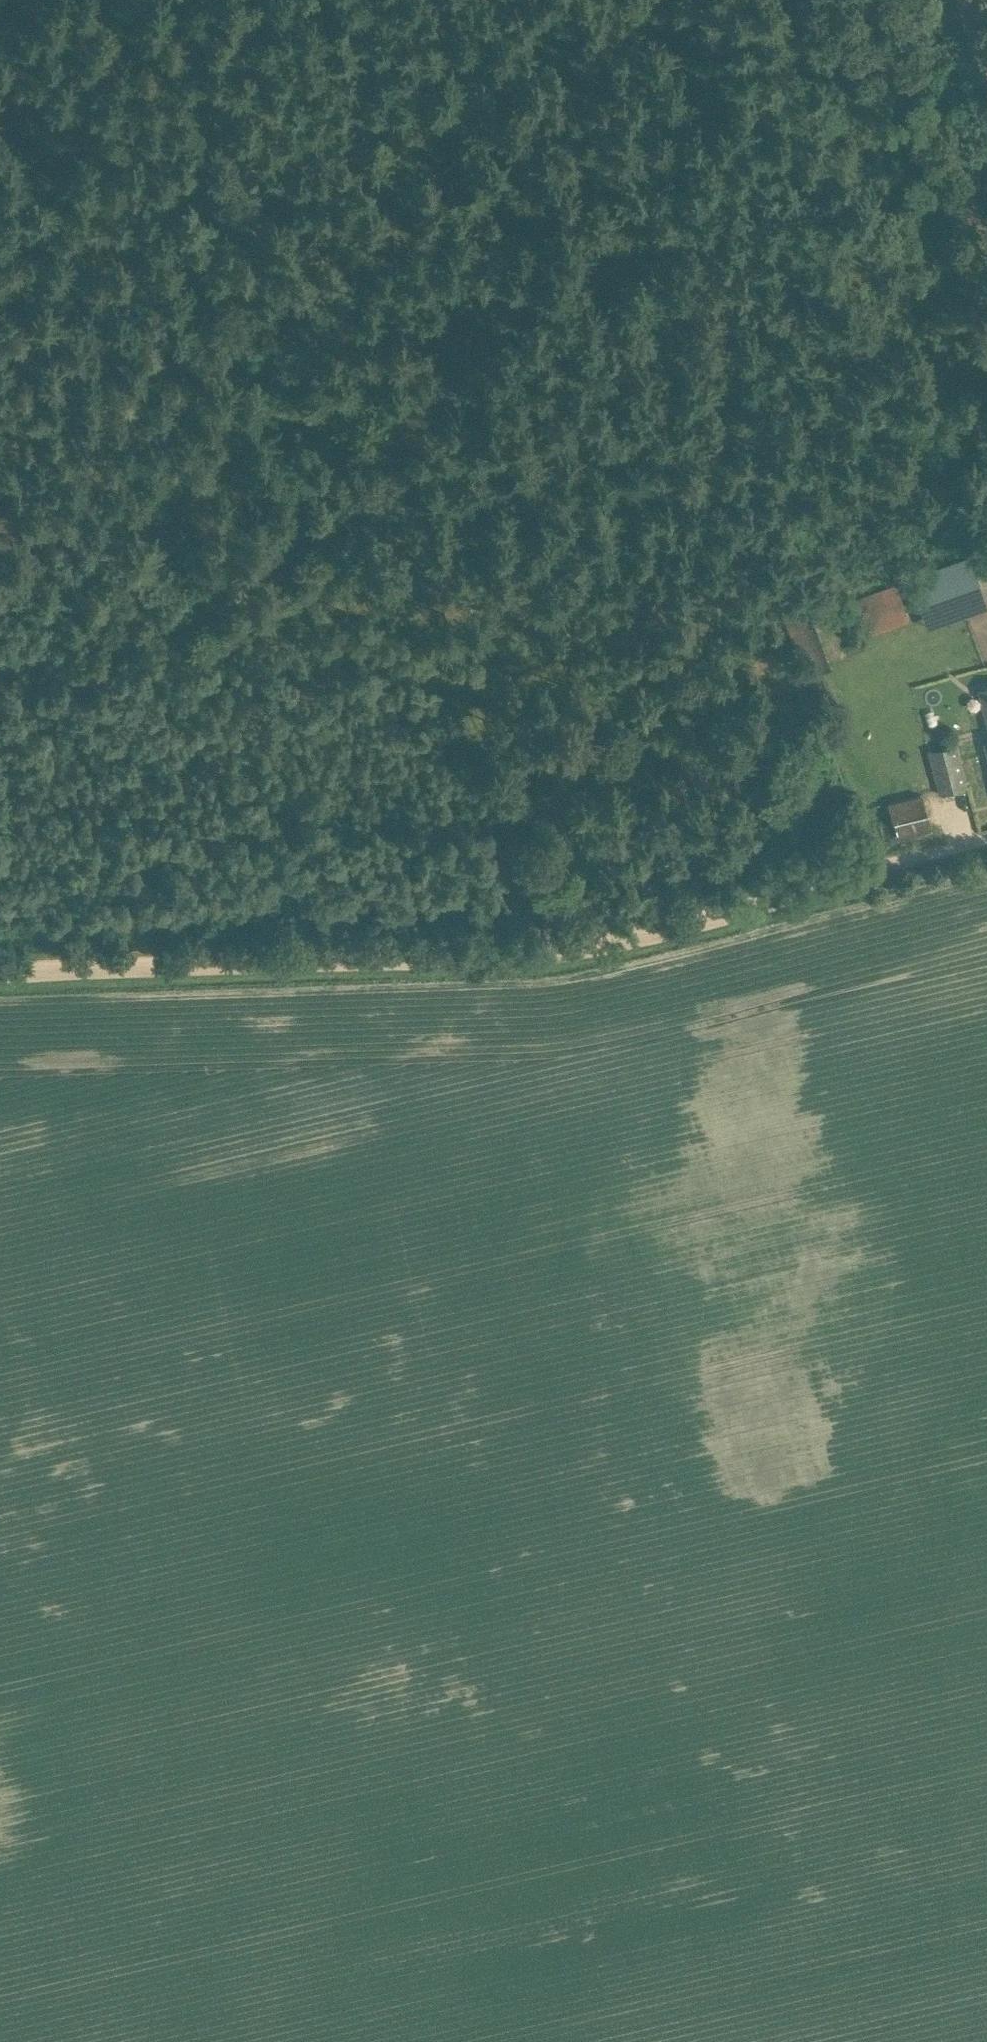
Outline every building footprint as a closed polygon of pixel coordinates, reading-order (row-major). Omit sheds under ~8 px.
[(983,592),(969,555),(908,577),(922,614),(983,592)] [(849,602),(861,634),(907,617),(895,585),(849,602)] [(978,689),(986,725),(986,687),(978,689)] [(968,787),(956,745),(927,753),(938,795),(968,787)] [(889,804),(896,836),(928,829),(921,797),(889,804)]
